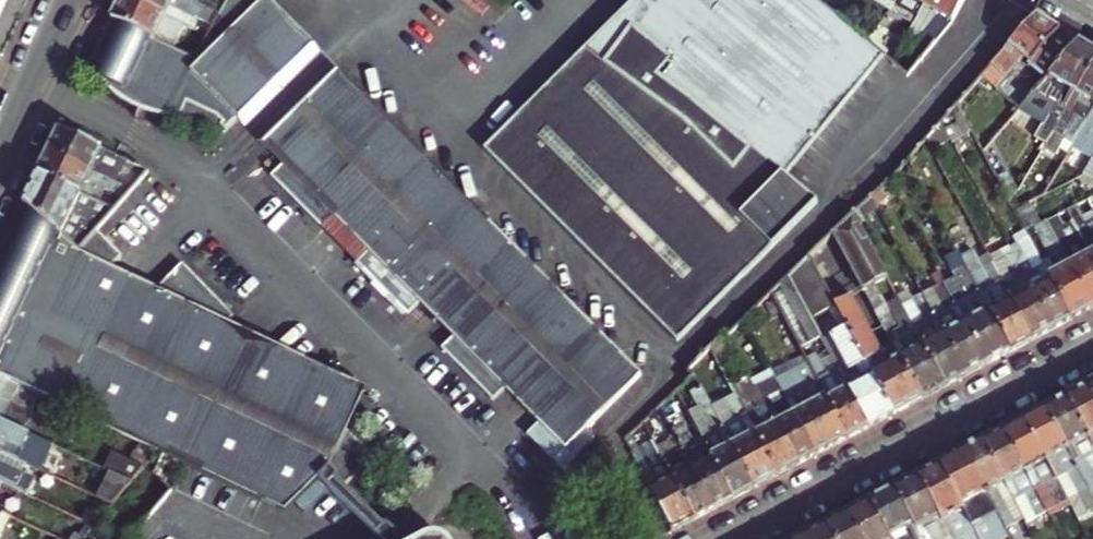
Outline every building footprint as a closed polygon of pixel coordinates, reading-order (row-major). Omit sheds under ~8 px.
[(27,0),(0,0),(0,59),(27,0)] [(245,127),(321,51),(270,0),(227,0),(219,15),(212,27),(206,37),(195,59),(179,51),(112,19),(92,61),(100,65),(104,67),(99,79),(101,82),(104,85),(107,89),(113,95),(118,99),(122,102),(126,105),(130,107),(136,110),(140,113),(144,114),(149,116),(154,117),(159,118),(165,119),(171,120),(177,120),(182,120),(183,117),(189,105),(218,119),(225,126),(223,128),(228,133),(239,121),(245,127)] [(179,51),(190,28),(132,0),(121,0),(112,19),(179,51)] [(201,6),(188,0),(132,0),(190,28),(194,19),(212,27),(219,15),(201,6)] [(757,265),(820,203),(787,176),(828,125),(885,56),(866,41),(817,0),(648,0),(650,1),(641,13),(638,11),(613,45),(617,48),(608,61),(588,46),(484,150),(595,258),(679,342),(757,265)] [(617,48),(613,45),(638,11),(641,13),(650,1),(648,0),(635,0),(588,46),(608,61),(617,48)] [(913,24),(927,0),(889,0),(885,8),(891,11),(913,24)] [(952,21),(963,0),(927,0),(913,24),(910,29),(920,35),(919,36),(920,38),(909,51),(915,56),(902,70),(908,74),(950,24),(952,21)] [(1047,78),(1078,41),(1034,15),(982,77),(996,88),(1023,58),(1047,78)] [(1041,152),(1092,65),(1092,50),(1078,41),(1047,78),(1035,91),(1018,111),(1042,126),(1031,145),(1041,152)] [(1087,123),(1092,113),(1092,65),(1041,152),(1053,159),(1061,146),(1070,152),(1074,145),(1087,123)] [(588,431),(642,377),(556,289),(471,204),(336,66),(259,141),(267,149),(273,144),(289,160),(283,166),(272,177),(276,181),(279,179),(321,222),(318,224),(323,229),(334,218),(340,212),(374,246),(368,251),(356,263),(361,268),(364,266),(406,308),(403,310),(409,316),(420,304),(426,299),(459,333),(453,338),(442,350),(447,354),(449,352),(491,394),(488,396),(494,402),(505,391),(511,385),(544,419),(539,424),(529,433),(546,450),(544,452),(563,472),(577,458),(574,456),(589,442),(591,444),(596,439),(588,431)] [(954,142),(973,131),(959,104),(943,122),(954,142)] [(223,128),(225,126),(218,119),(189,105),(183,117),(217,133),(223,128)] [(1087,123),(1074,145),(1092,156),(1092,113),(1087,123)] [(116,183),(127,161),(60,130),(49,152),(116,183)] [(283,166),(289,160),(273,144),(267,149),(283,166)] [(128,197),(133,191),(116,183),(49,152),(39,174),(96,201),(102,187),(113,192),(126,198),(128,197)] [(96,231),(104,222),(115,210),(96,201),(39,174),(26,202),(32,207),(63,236),(79,251),(96,231)] [(318,224),(321,222),(279,179),(276,181),(318,224)] [(1054,180),(1045,194),(1063,186),(1054,180)] [(1083,212),(1092,207),(1088,198),(1078,203),(1083,212)] [(32,207),(26,202),(0,256),(0,275),(32,207)] [(854,215),(860,225),(872,213),(865,204),(854,215)] [(384,528),(344,488),(376,456),(349,429),(363,402),(333,371),(307,359),(293,373),(269,349),(257,361),(224,328),(229,323),(236,316),(183,263),(157,289),(140,306),(106,273),(111,268),(122,257),(96,231),(79,251),(63,236),(32,207),(0,275),(0,376),(33,392),(147,446),(171,457),(287,512),(320,477),(377,534),(384,528)] [(368,251),(374,246),(340,212),(334,218),(368,251)] [(875,284),(888,278),(860,225),(854,215),(834,234),(864,290),(875,284)] [(1084,220),(1091,233),(1081,238),(1090,253),(1092,259),(1092,215),(1084,220)] [(1081,238),(1091,233),(1084,220),(1075,225),(1079,233),(1081,238)] [(1073,319),(1092,308),(1052,232),(1046,221),(1034,227),(1047,250),(1051,257),(1042,262),(1044,265),(1073,319)] [(1092,308),(1092,259),(1090,253),(1081,258),(1070,238),(1064,226),(1052,232),(1092,308)] [(1081,258),(1090,253),(1081,238),(1079,233),(1070,238),(1081,258)] [(1053,329),(1073,319),(1044,265),(1034,270),(1023,250),(1014,255),(1053,329)] [(1042,262),(1051,257),(1047,250),(1039,255),(1042,262)] [(989,364),(1012,351),(966,266),(958,251),(945,258),(953,272),(966,298),(956,304),(989,364)] [(1012,351),(1034,340),(1005,285),(995,265),(989,254),(966,266),(1012,351)] [(1034,340),(1053,329),(1014,255),(1004,260),(1014,280),(1005,285),(1034,340)] [(829,308),(836,304),(810,257),(789,277),(811,317),(829,308)] [(1005,285),(1014,280),(1004,260),(995,265),(1005,285)] [(403,310),(406,308),(364,266),(361,268),(403,310)] [(140,306),(157,289),(111,268),(106,273),(140,306)] [(956,304),(966,298),(953,272),(943,278),(945,282),(956,304)] [(816,339),(821,337),(811,317),(789,277),(772,293),(779,307),(801,348),(810,343),(816,339)] [(968,375),(989,364),(956,304),(945,282),(933,288),(937,296),(928,301),(968,375)] [(871,302),(881,297),(875,284),(864,290),(871,302)] [(945,387),(968,375),(928,301),(921,288),(909,294),(912,301),(923,321),(913,326),(945,387)] [(765,316),(779,307),(772,293),(742,320),(747,329),(764,314),(765,316)] [(894,414),(922,399),(893,344),(881,351),(873,337),(852,296),(836,304),(870,369),(894,414)] [(922,399),(945,387),(913,326),(903,306),(899,298),(875,310),(886,330),(893,344),(922,399)] [(453,338),(459,333),(426,299),(420,304),(453,338)] [(913,326),(923,321),(912,301),(903,306),(913,326)] [(869,427),(894,414),(870,369),(836,304),(829,308),(841,330),(831,336),(848,371),(841,374),(869,427)] [(293,373),(307,359),(229,323),(224,328),(257,361),(269,349),(293,373)] [(881,351),(893,344),(886,330),(873,337),(881,351)] [(713,354),(731,344),(726,335),(725,333),(710,348),(713,354)] [(841,374),(848,371),(831,336),(823,340),(839,369),(841,374)] [(827,374),(833,372),(816,339),(810,343),(827,374)] [(849,437),(869,427),(841,374),(839,369),(833,372),(827,374),(810,343),(801,348),(814,373),(819,381),(849,437)] [(488,396),(491,394),(449,352),(447,354),(488,396)] [(363,402),(369,389),(333,371),(363,402)] [(756,487),(778,475),(734,392),(723,372),(712,378),(724,401),(735,422),(724,427),(756,487)] [(752,382),(755,387),(774,377),(771,372),(752,382)] [(817,455),(849,437),(819,381),(805,389),(800,380),(796,373),(777,383),(781,391),(786,399),(817,455)] [(800,380),(805,389),(819,381),(814,373),(800,380)] [(24,410),(33,392),(0,376),(0,399),(24,410)] [(763,401),(781,391),(777,383),(774,377),(755,387),(763,401)] [(765,405),(763,401),(755,387),(752,382),(747,386),(759,408),(765,405)] [(1089,384),(1067,396),(1092,444),(1092,391),(1089,384)] [(539,424),(544,419),(511,385),(505,391),(539,424)] [(735,498),(756,487),(724,427),(716,412),(710,415),(707,409),(713,407),(702,386),(690,393),(698,408),(688,413),(705,443),(735,498)] [(778,475),(798,465),(767,409),(765,405),(759,408),(747,386),(734,392),(778,475)] [(767,409),(786,399),(781,391),(763,401),(765,405),(767,409)] [(1092,455),(1092,444),(1067,396),(1046,407),(1092,494),(1092,480),(1092,477),(1092,471),(1087,459),(1092,455)] [(24,410),(0,399),(0,421),(1,422),(5,414),(44,431),(49,422),(24,410)] [(798,465),(817,455),(786,399),(767,409),(798,465)] [(724,427),(735,422),(724,401),(713,407),(716,412),(724,427)] [(710,415),(716,412),(713,407),(707,409),(710,415)] [(1092,494),(1046,407),(1024,418),(1056,478),(1065,473),(1077,495),(1078,494),(1087,510),(1092,506),(1092,495),(1092,494)] [(40,440),(44,431),(5,414),(1,422),(40,440)] [(1067,500),(1056,478),(1024,418),(1004,429),(1035,489),(1047,511),(1057,505),(1067,500)] [(40,440),(1,422),(0,421),(0,439),(31,453),(41,458),(47,444),(40,440)] [(716,509),(735,498),(705,443),(697,448),(684,424),(673,430),(674,434),(716,509)] [(1004,429),(982,440),(1014,500),(1016,503),(1025,522),(1036,517),(1047,511),(1035,489),(1004,429)] [(544,452),(546,450),(529,433),(527,435),(544,452)] [(696,519),(716,509),(674,434),(670,436),(671,439),(656,447),(659,452),(696,519)] [(675,530),(696,519),(659,452),(644,460),(640,453),(640,452),(640,451),(630,435),(624,440),(675,530)] [(25,464),(31,453),(0,439),(0,452),(25,464)] [(1014,500),(982,440),(962,451),(1002,527),(1008,538),(1018,538),(1020,538),(1015,528),(1019,526),(1009,507),(1016,503),(1014,500)] [(574,456),(577,458),(591,444),(589,442),(574,456)] [(640,453),(644,460),(659,452),(656,447),(654,443),(640,451),(640,452),(640,453)] [(145,468),(156,455),(147,446),(133,462),(145,468)] [(132,483),(145,468),(133,462),(109,451),(105,461),(114,465),(110,473),(132,483)] [(1002,527),(962,451),(939,464),(978,538),(979,538),(1002,527)] [(25,464),(0,452),(0,463),(20,473),(25,464)] [(0,463),(0,482),(27,495),(34,480),(20,473),(0,463)] [(939,464),(918,475),(952,538),(978,538),(939,464)] [(99,498),(114,505),(132,483),(110,473),(99,498)] [(1067,500),(1077,495),(1065,473),(1056,478),(1067,500)] [(918,475),(894,487),(921,538),(952,538),(918,475)] [(150,496),(159,505),(171,491),(162,483),(150,496)] [(894,487),(869,500),(890,538),(921,538),(894,487)] [(8,515),(13,504),(0,498),(0,512),(3,513),(8,515)] [(869,500),(849,511),(864,538),(890,538),(869,500)] [(849,511),(827,523),(835,538),(864,538),(849,511)] [(11,517),(8,515),(3,513),(0,519),(0,538),(1,538),(11,517)] [(827,523),(806,534),(808,538),(835,538),(827,523)] [(391,527),(384,528),(377,534),(382,538),(403,538),(391,527)]
